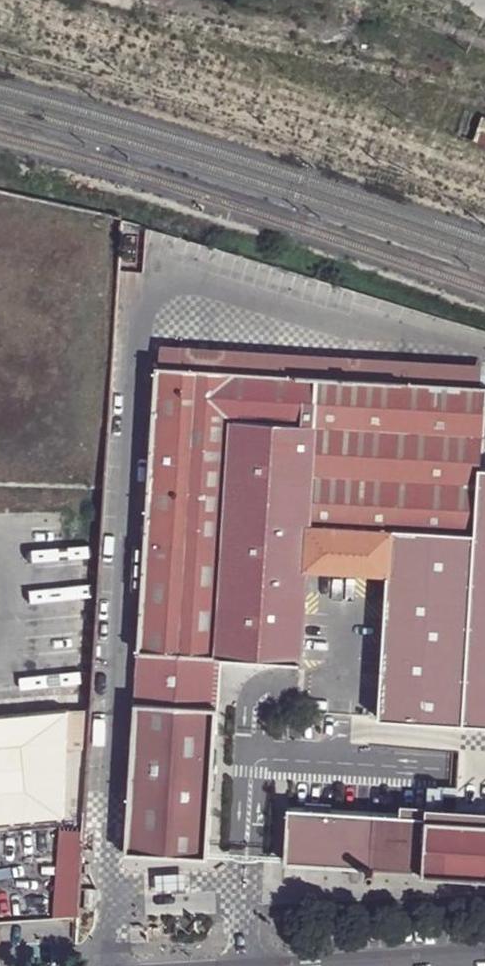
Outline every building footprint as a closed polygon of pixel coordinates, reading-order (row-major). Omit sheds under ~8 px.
[(454,107),(445,132),(484,146),(484,118),(454,107)] [(158,364),(484,386),(484,365),(159,343),(158,364)] [(376,716),(459,721),(484,723),(484,467),(479,467),(484,386),(158,364),(155,365),(123,849),(205,855),(218,654),(297,659),(303,567),(385,572),(376,716)] [(64,816),(68,710),(0,715),(0,821),(64,816)] [(459,721),(453,816),(484,818),(484,723),(459,721)] [(378,867),(417,869),(417,872),(484,876),(484,818),(453,816),(287,805),(284,859),(362,866),(364,862),(368,860),(372,860),(376,863),(378,867)] [(377,871),(378,867),(376,863),(372,860),(368,860),(364,862),(362,866),(362,870),(365,874),(369,875),(374,874),(377,871)] [(187,870),(157,872),(157,880),(157,890),(188,889),(188,878),(187,870)] [(80,885),(79,904),(91,905),(91,885),(80,885)]
